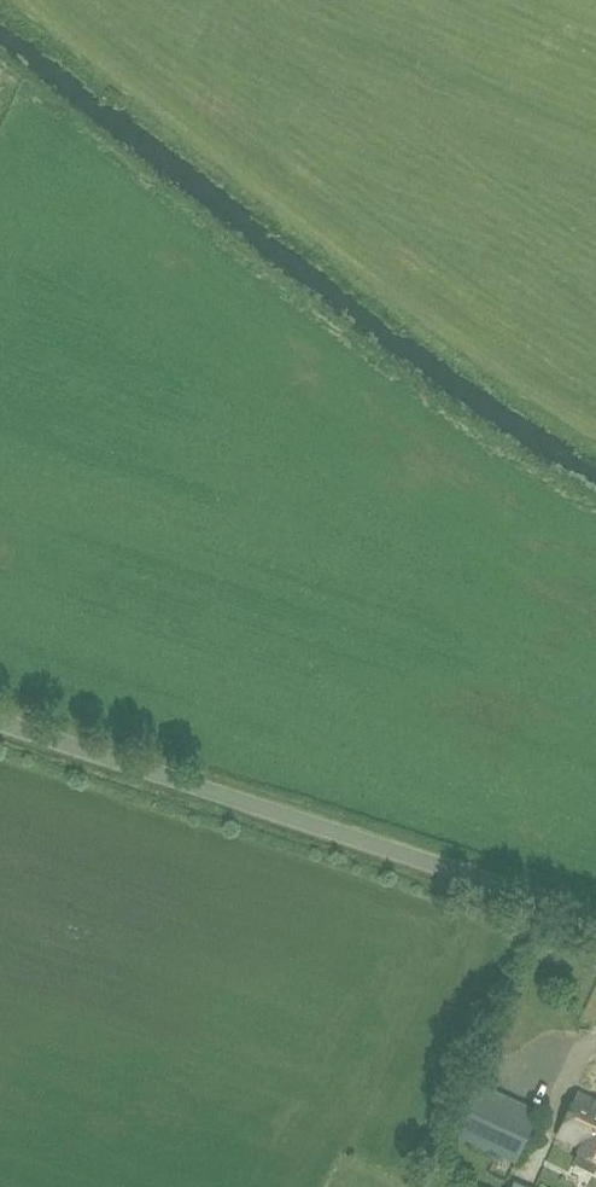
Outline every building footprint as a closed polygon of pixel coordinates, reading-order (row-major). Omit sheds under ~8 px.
[(542,1110),(513,1097),(483,1084),(458,1136),(517,1162),(542,1110)] [(579,1092),(558,1135),(581,1146),(579,1151),(581,1151),(576,1161),(594,1170),(595,1167),(595,1100),(579,1092)]
